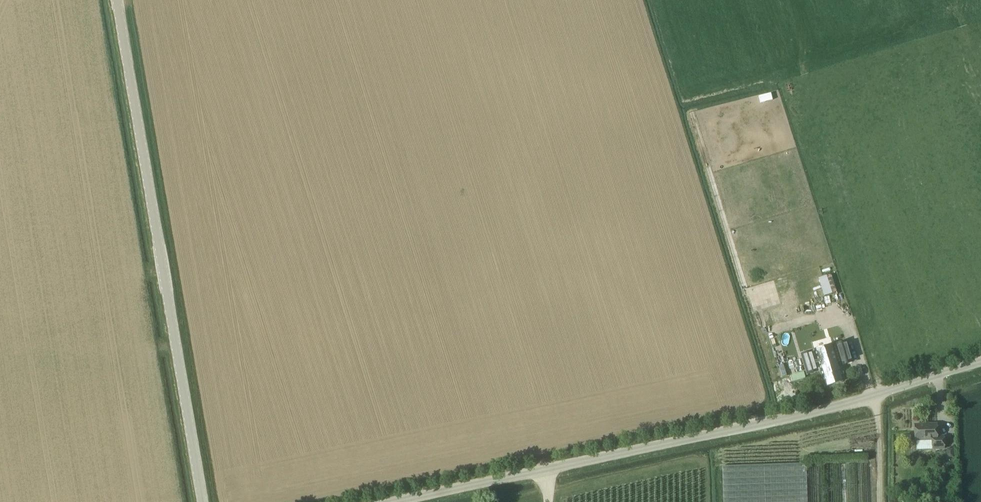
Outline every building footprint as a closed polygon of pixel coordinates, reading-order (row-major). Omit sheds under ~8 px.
[(824,296),(833,293),(827,274),(818,277),(824,296)] [(809,287),(811,298),(821,296),(819,284),(809,287)] [(820,372),(825,387),(844,381),(840,366),(854,362),(848,341),(846,342),(835,345),(834,346),(818,350),(814,352),(814,350),(801,354),(807,376),(820,372)] [(915,424),(916,441),(933,440),(933,449),(944,449),(944,436),(937,436),(937,424),(915,424)] [(723,501),(807,501),(806,463),(722,466),(723,501)]
